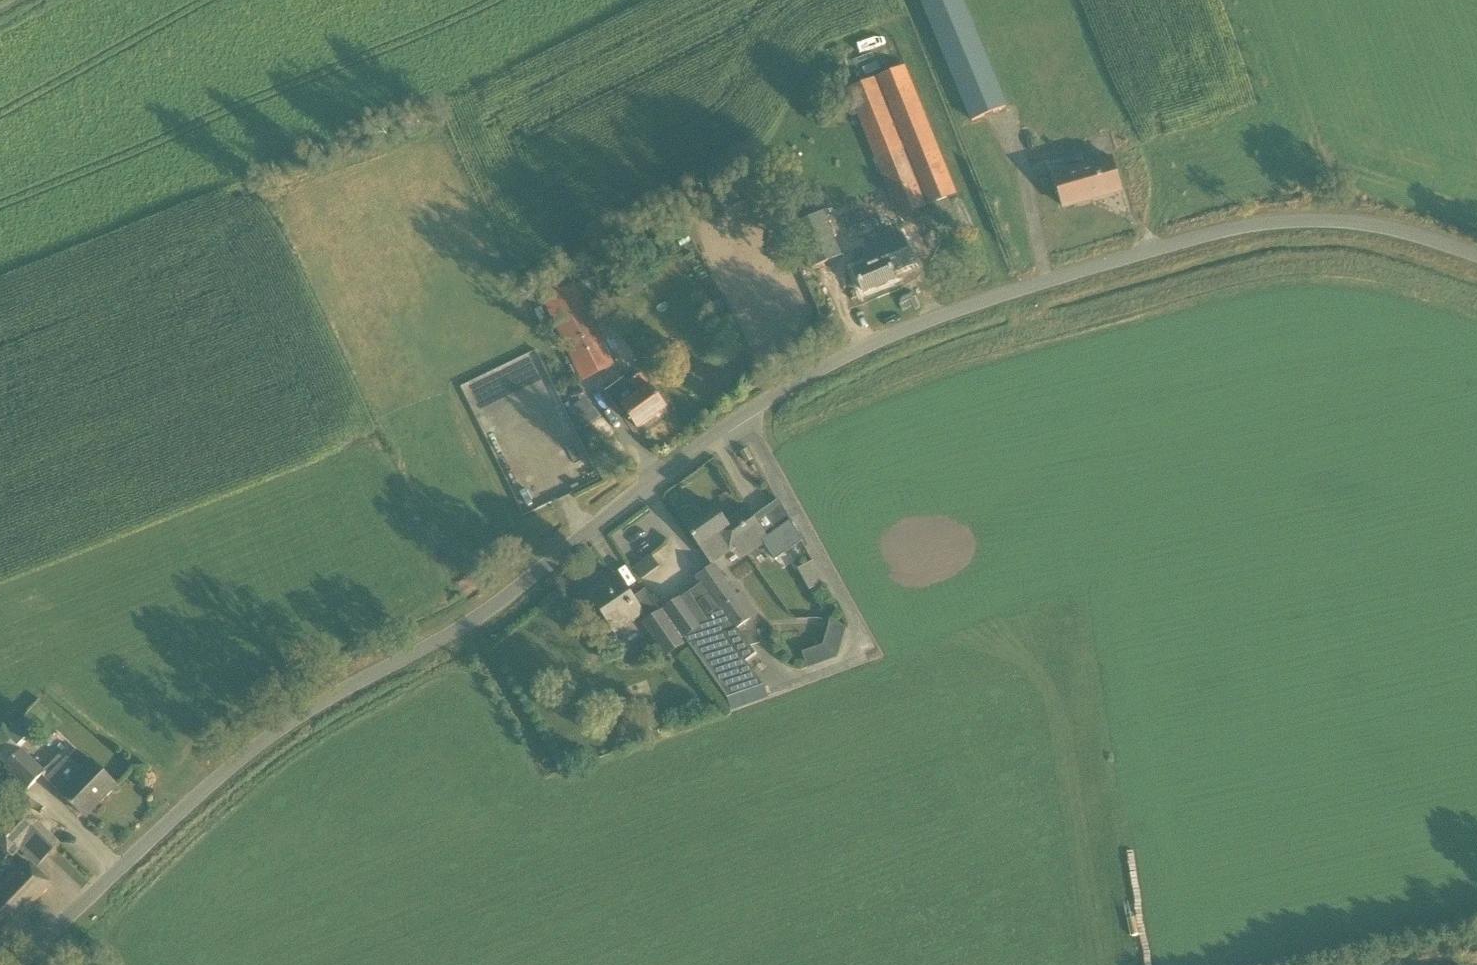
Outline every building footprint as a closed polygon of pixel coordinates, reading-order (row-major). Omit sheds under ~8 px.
[(962,0),(921,0),(972,122),(1007,108),(962,0)] [(905,67),(877,78),(902,141),(899,143),(874,79),(848,90),(898,217),(925,206),(903,150),(905,149),(927,205),(955,195),(905,67)] [(1111,159),(1054,176),(1063,207),(1120,190),(1111,159)] [(824,212),(795,224),(813,267),(841,256),(824,212)] [(868,264),(854,270),(856,274),(863,293),(896,280),(892,272),(913,263),(902,236),(863,252),(868,264)] [(631,284),(615,290),(619,299),(635,293),(631,284)] [(612,365),(573,285),(544,299),(583,379),(612,365)] [(654,392),(640,374),(627,384),(635,395),(621,405),(638,428),(665,409),(654,392)] [(760,529),(746,509),(726,524),(714,507),(686,527),(699,547),(700,546),(710,560),(726,549),(728,552),(739,544),(746,555),(764,543),(757,532),(760,529)] [(642,578),(658,565),(650,555),(634,569),(642,578)] [(808,588),(823,581),(813,561),(798,568),(808,588)] [(735,597),(715,566),(702,574),(706,581),(664,610),(728,698),(764,685),(746,661),(756,654),(750,646),(761,643),(758,631),(766,629),(755,615),(758,614),(743,592),(735,597)] [(628,592),(616,575),(589,594),(597,605),(589,610),(588,617),(592,623),(602,624),(607,621),(615,632),(641,613),(646,620),(642,623),(667,657),(684,645),(645,591),(633,599),(628,592)] [(823,645),(802,652),(808,668),(838,658),(846,628),(830,619),(823,645)] [(764,685),(728,698),(732,710),(732,711),(769,698),(768,697),(764,685)] [(11,741),(19,731),(12,723),(4,732),(7,735),(0,741),(0,760),(28,790),(44,775),(11,741)] [(80,771),(67,757),(46,779),(59,792),(81,814),(98,797),(102,801),(118,786),(103,771),(92,760),(80,771)] [(4,849),(12,856),(20,848),(15,843),(18,841),(23,835),(25,833),(36,821),(19,805),(22,801),(9,780),(0,787),(0,791),(13,809),(0,823),(0,845),(4,849)] [(36,821),(25,833),(47,855),(48,855),(59,843),(36,821)] [(37,871),(26,860),(0,887),(0,937),(52,886),(37,871)]
